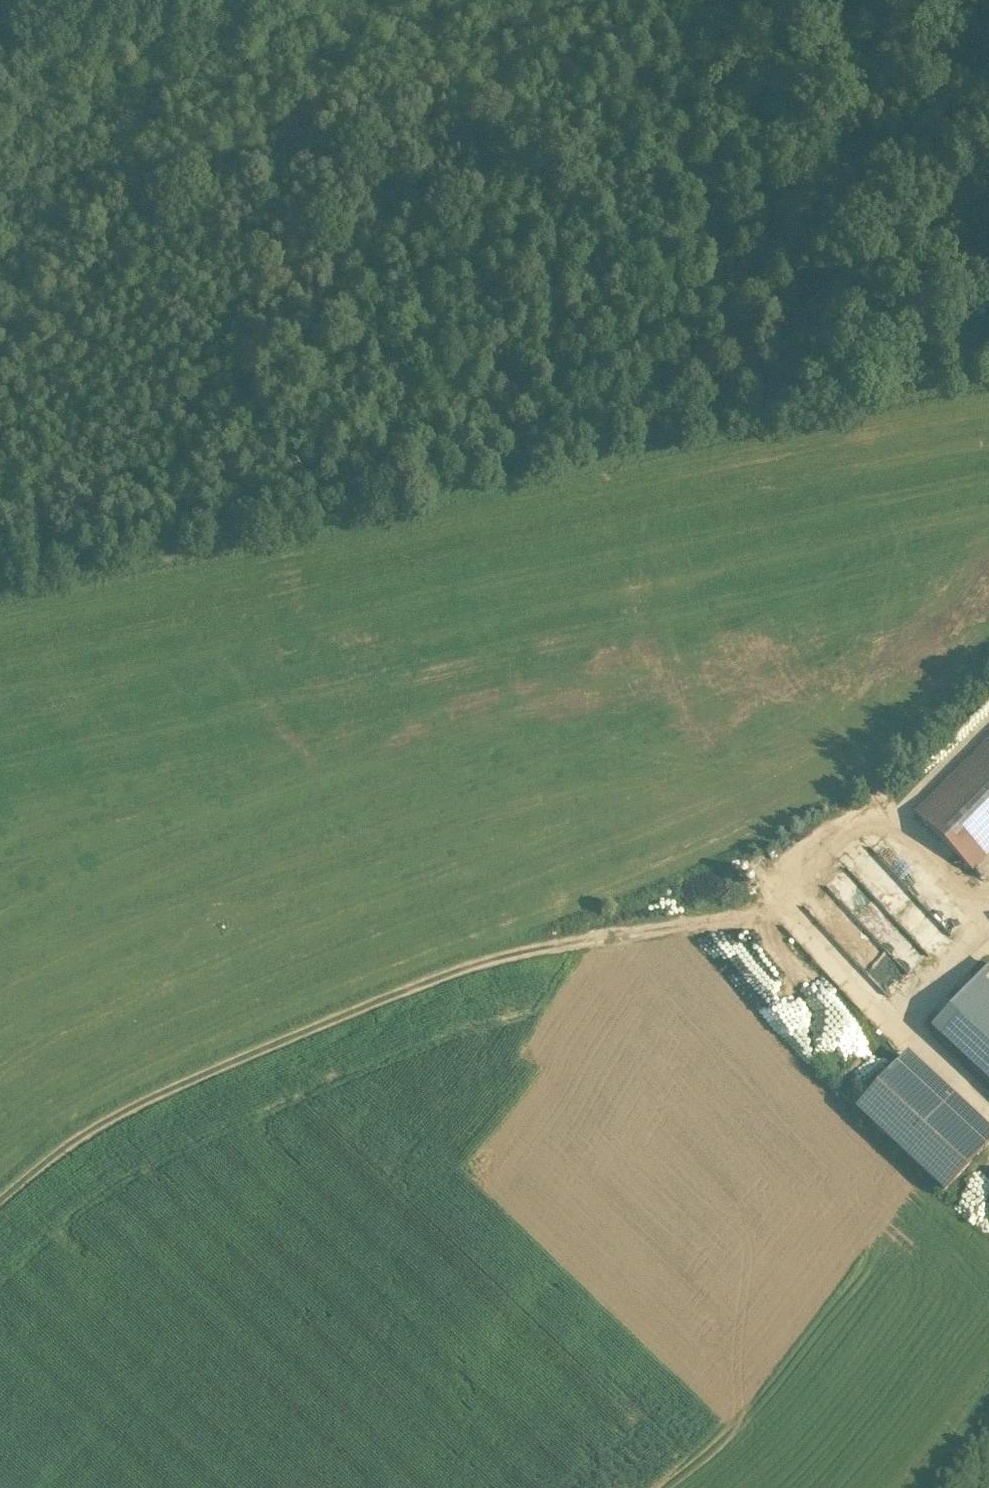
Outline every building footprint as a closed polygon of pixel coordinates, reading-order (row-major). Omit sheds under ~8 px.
[(922,810),(976,865),(988,852),(988,745),(922,810)] [(870,1010),(953,938),(875,849),(851,869),(916,944),(896,961),(828,883),(783,923),(834,982),(841,976),(870,1010)] [(975,987),(988,1001),(988,973),(975,987)] [(975,987),(941,1022),(984,1064),(988,1069),(988,1001),(975,987)] [(984,1064),(966,1082),(988,1105),(988,1069),(984,1064)] [(985,1148),(896,1066),(856,1109),(944,1192),(985,1148)]
